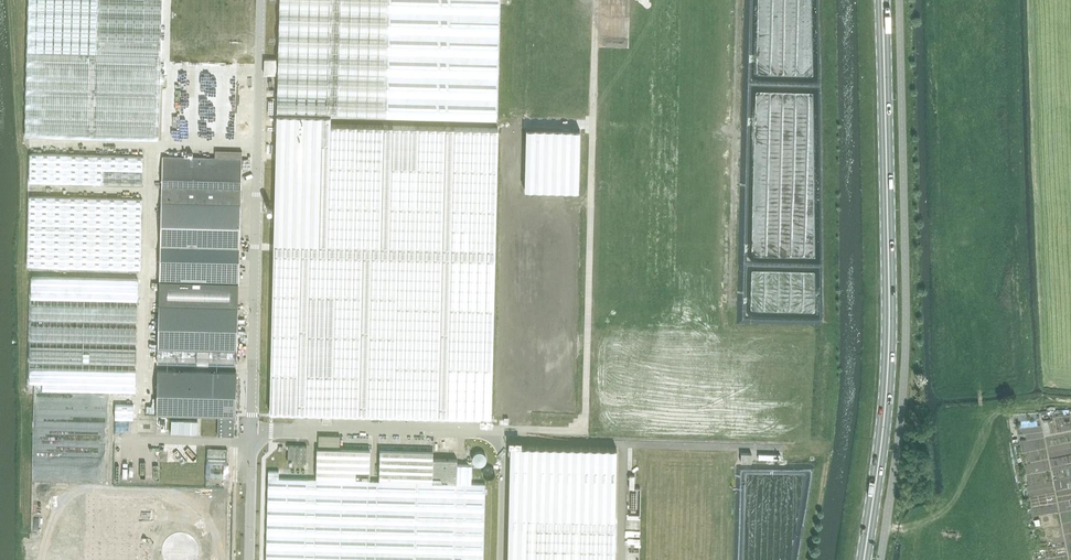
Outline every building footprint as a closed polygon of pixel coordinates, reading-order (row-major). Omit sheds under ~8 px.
[(25,136),(92,138),(159,139),(162,0),(29,0),(28,51),(25,136)] [(277,113),(329,114),(497,119),(500,0),(280,0),(277,113)] [(329,114),(277,113),(270,410),(490,416),(497,127),(329,123),(329,114)] [(526,128),(525,189),(579,191),(580,130),(526,128)] [(30,182),(143,185),(143,156),(30,153),(30,182)] [(160,280),(159,303),(158,362),(237,364),(238,304),(239,282),(242,158),(163,156),(160,280)] [(140,270),(142,227),(142,198),(29,195),(29,224),(27,266),(140,270)] [(31,276),(31,296),(138,299),(138,279),(92,277),(31,276)] [(31,304),(31,318),(137,320),(138,307),(31,304)] [(31,325),(30,339),(92,340),(137,342),(137,328),(31,325)] [(30,347),(30,360),(137,363),(137,349),(30,347)] [(30,368),(30,382),(43,382),(43,389),(92,390),(136,391),(136,371),(30,368)] [(158,369),(156,413),(218,415),(218,435),(234,436),(235,415),(236,415),(237,371),(158,369)] [(115,418),(115,419),(133,419),(134,404),(115,404),(115,418)] [(307,446),(288,445),(288,461),(306,462),(307,446)] [(615,522),(617,448),(510,446),(508,537),(508,559),(614,559),(615,522)] [(166,447),(166,462),(206,463),(206,477),(228,478),(228,448),(166,447)] [(317,448),(316,479),(369,480),(370,450),(317,448)] [(380,450),(379,481),(433,482),(433,459),(433,451),(380,450)] [(752,453),(741,453),(741,462),(752,462),(752,453)] [(266,559),(483,559),(485,483),(472,483),(472,464),(458,464),(457,483),(457,459),(433,459),(433,482),(379,481),(369,480),(316,479),(279,478),(279,471),(268,471),(266,559)] [(75,489),(73,557),(136,558),(138,491),(75,489)]
